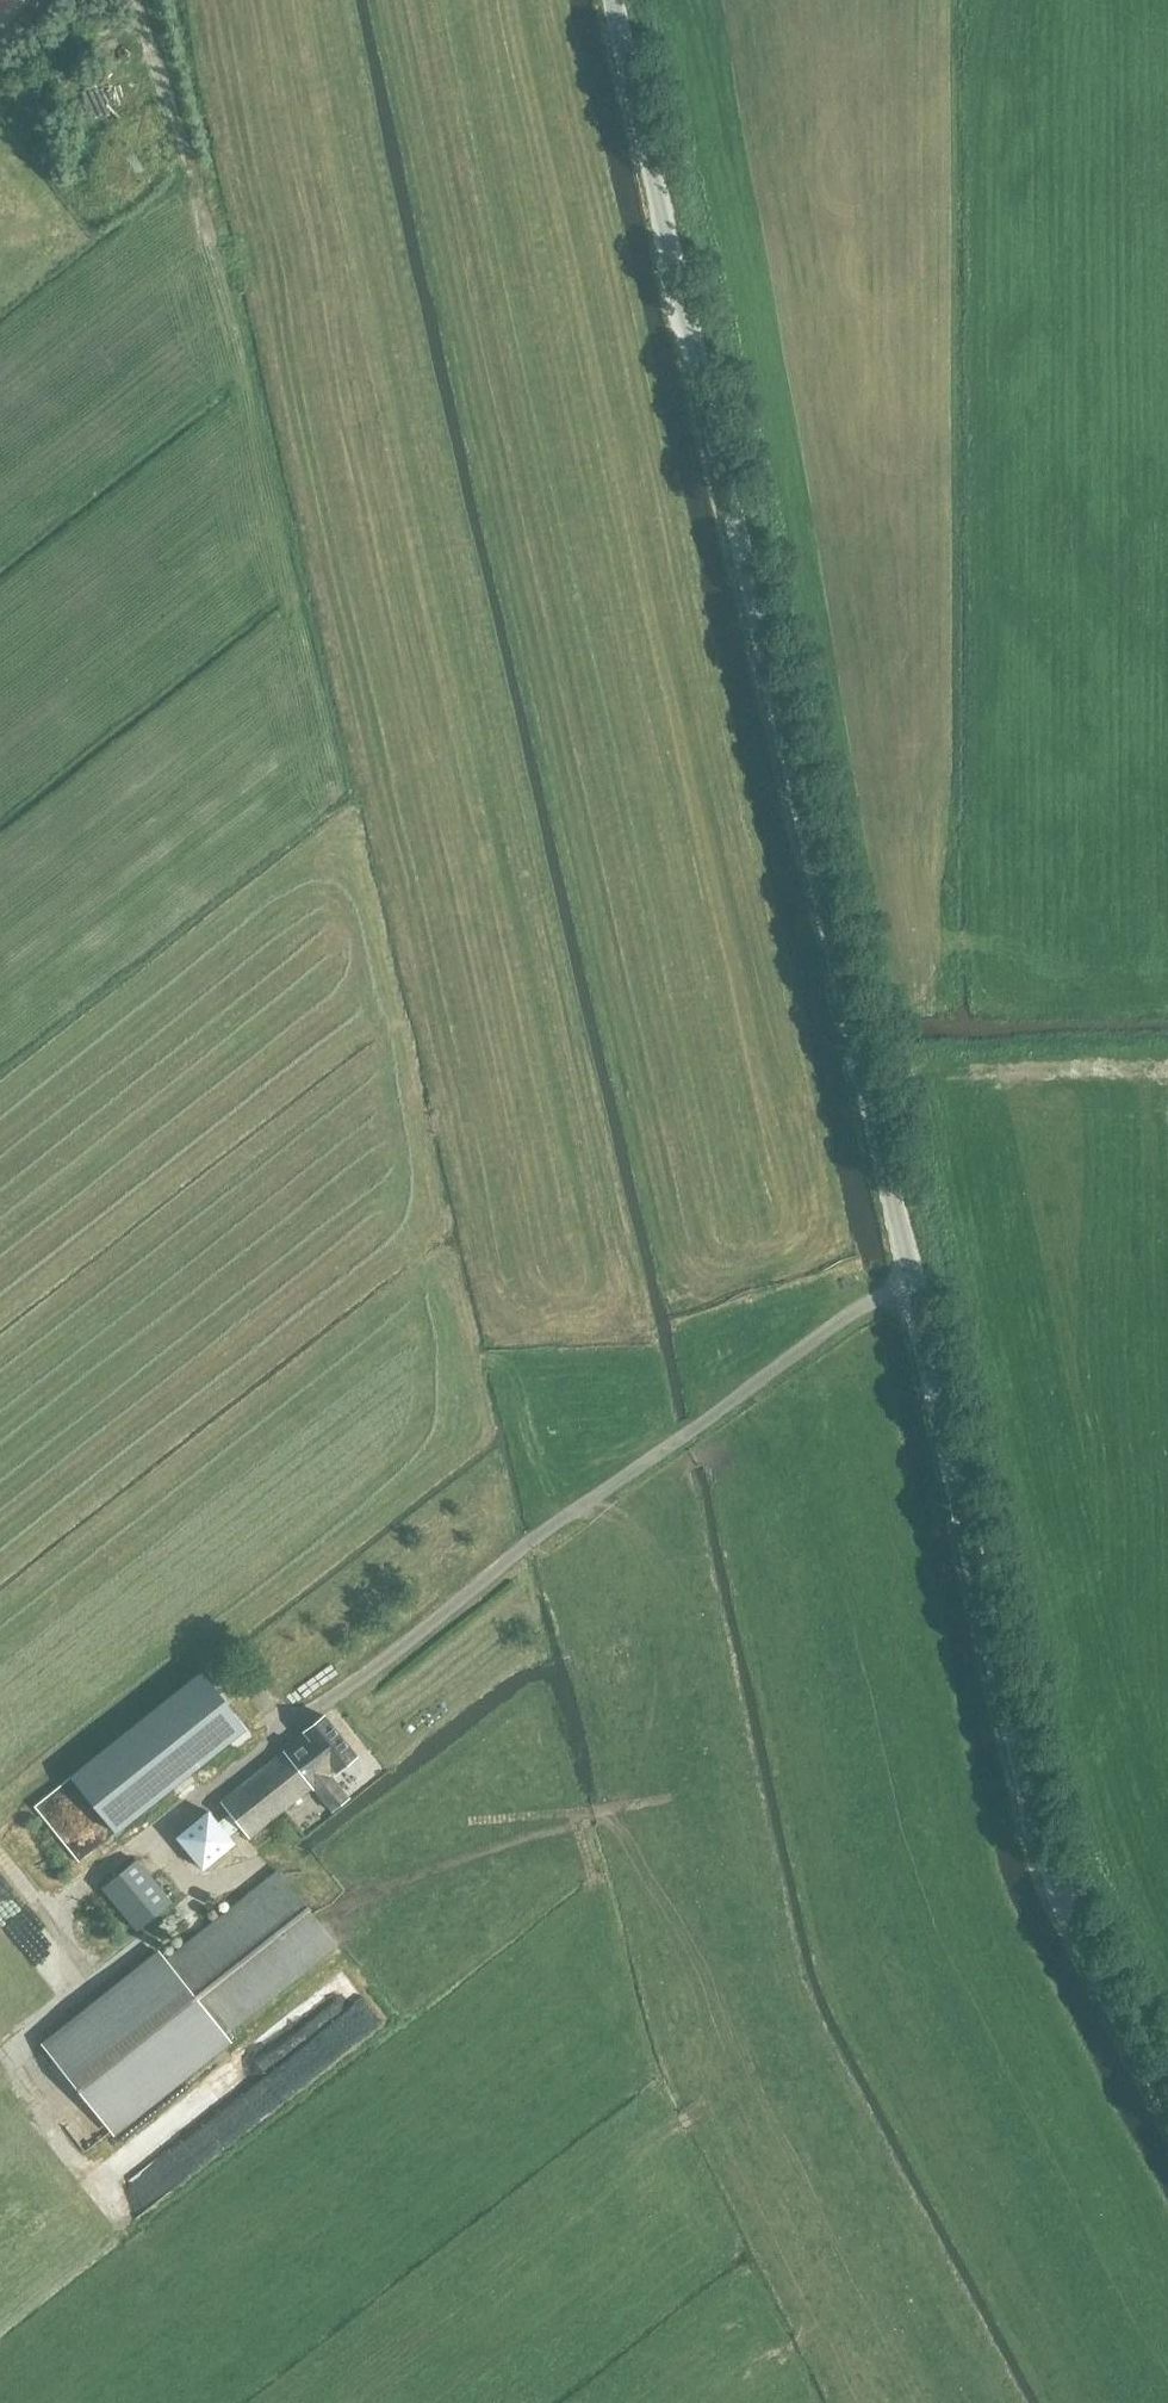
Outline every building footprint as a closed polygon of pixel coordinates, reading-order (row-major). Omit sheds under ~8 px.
[(247,1728),(204,1674),(202,1671),(71,1776),(116,1833),(247,1728)] [(325,1715),(306,1731),(308,1733),(222,1802),(250,1836),(312,1786),(332,1810),(349,1796),(332,1775),(357,1755),(325,1715)] [(209,1810),(176,1837),(204,1870),(236,1843),(209,1810)] [(137,1928),(172,1900),(139,1860),(105,1887),(137,1928)] [(278,1871),(166,1960),(162,1956),(47,2047),(114,2131),(228,2040),(225,2035),(337,1946),(321,1926),(278,1871)] [(356,1981),(337,1993),(350,2013),(311,2037),(325,2060),(383,2025),(356,1981)]
